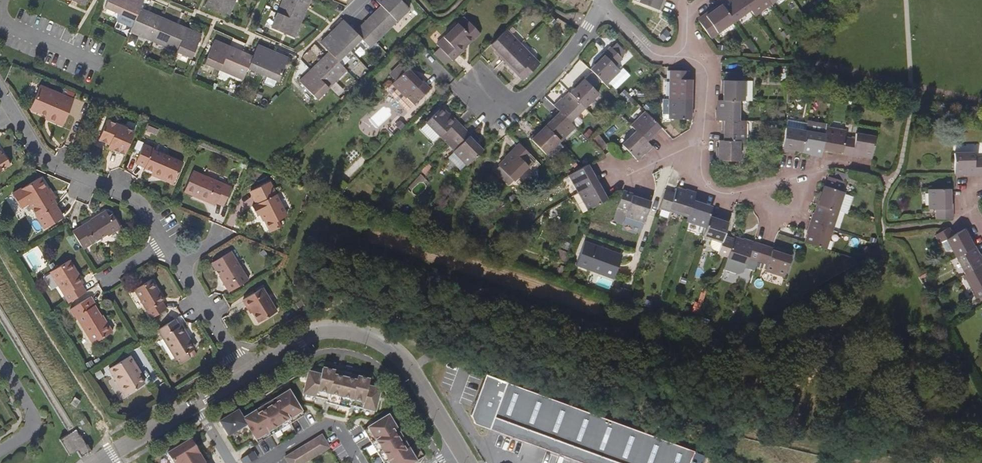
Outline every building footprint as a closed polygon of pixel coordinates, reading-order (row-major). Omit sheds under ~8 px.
[(125,0),(107,0),(105,6),(120,13),(125,0)] [(139,8),(143,0),(125,0),(120,13),(135,19),(139,8)] [(234,0),(208,0),(205,6),(228,16),(234,0)] [(278,13),(300,22),(309,0),(283,0),(278,13)] [(372,16),(386,31),(409,9),(401,0),(378,0),(377,1),(382,6),(372,16)] [(639,2),(661,11),(664,1),(662,0),(663,0),(640,0),(639,2)] [(744,0),(728,0),(722,4),(735,21),(751,9),(744,0)] [(751,9),(755,15),(771,3),(769,0),(744,0),(751,9)] [(735,21),(722,4),(715,9),(713,7),(705,14),(707,16),(700,21),(711,37),(713,36),(735,21)] [(153,40),(162,18),(139,8),(135,19),(130,30),(153,40)] [(742,24),(754,15),(751,10),(739,19),(742,24)] [(294,37),(300,22),(278,13),(271,28),(294,37)] [(380,36),(386,31),(372,16),(366,22),(380,36)] [(176,50),(186,28),(162,18),(153,40),(176,50)] [(462,20),(458,24),(472,38),(476,34),(462,20)] [(361,38),(356,32),(344,21),(332,32),(349,49),(361,38)] [(380,36),(366,22),(361,27),(375,41),(380,36)] [(472,38),(458,24),(444,38),(448,42),(441,49),(453,61),(467,47),(466,45),(472,38)] [(369,47),(375,41),(361,27),(356,32),(361,38),(369,47)] [(200,35),(186,28),(176,50),(191,57),(200,35)] [(505,30),(504,32),(491,44),(498,52),(496,53),(503,60),(519,45),(505,30)] [(349,49),(332,32),(321,43),(331,54),(338,61),(349,49)] [(219,69),(228,46),(214,40),(204,62),(219,69)] [(263,74),(272,51),(258,45),(251,59),(247,68),(263,74)] [(519,73),(534,59),(519,45),(503,60),(510,68),(512,66),(519,73)] [(247,68),(251,59),(241,54),(242,52),(228,46),(219,69),(243,79),(247,68)] [(623,59),(610,46),(596,61),(598,62),(590,69),(605,84),(619,70),(615,66),(623,59)] [(287,58),(272,51),(263,74),(278,80),(287,58)] [(338,61),(331,54),(323,62),(321,60),(312,70),(328,87),(346,69),(338,61)] [(534,59),(519,73),(524,79),(539,65),(534,59)] [(406,70),(401,65),(390,75),(395,81),(406,70)] [(414,104),(430,88),(417,74),(415,76),(408,69),(406,70),(395,81),(387,89),(401,103),(406,97),(414,104)] [(328,87),(312,70),(300,81),(316,98),(328,87)] [(671,79),(688,79),(688,71),(671,70),(671,79)] [(727,80),(737,80),(737,72),(727,72),(727,80)] [(570,93),(584,107),(599,93),(582,77),(575,84),(577,86),(570,93)] [(671,99),(694,99),(694,89),(692,89),(692,79),(688,79),(671,79),(671,99)] [(724,100),(739,100),(751,100),(752,81),(745,81),(737,80),(727,80),(722,80),(721,90),(724,90),(724,100)] [(40,109),(38,113),(46,117),(51,118),(50,121),(62,127),(74,99),(40,86),(32,106),(40,109)] [(558,109),(570,122),(584,107),(570,93),(563,99),(561,97),(554,105),(558,109)] [(693,109),(694,99),(671,99),(670,119),(691,119),(691,109),(693,109)] [(739,100),(724,100),(719,100),(719,109),(717,109),(716,119),(723,120),(739,120),(739,100)] [(447,143),(464,127),(450,113),(448,115),(441,107),(426,122),(427,123),(440,136),(447,143)] [(546,125),(561,140),(575,126),(570,122),(558,109),(552,116),(553,118),(546,125)] [(654,133),(661,127),(646,112),(632,126),(636,130),(648,143),(655,135),(654,133)] [(724,130),(724,140),(740,140),(745,141),(746,120),(739,120),(723,120),(722,130),(724,130)] [(114,147),(112,151),(125,156),(134,132),(106,121),(98,140),(108,144),(114,147)] [(807,121),(806,131),(802,151),(812,153),(812,155),(822,157),(823,151),(827,128),(828,125),(807,121)] [(434,142),(440,136),(427,123),(421,128),(434,142)] [(561,140),(546,125),(539,132),(537,130),(530,138),(546,154),(561,140)] [(468,165),(483,150),(476,143),(478,142),(464,127),(447,143),(455,151),(468,164),(468,165)] [(793,150),(802,151),(806,131),(786,128),(784,141),(783,148),(783,150),(792,152),(793,150)] [(833,150),(843,152),(846,137),(846,132),(827,128),(823,151),(833,152),(833,150)] [(622,145),(629,152),(637,159),(643,152),(645,154),(652,147),(648,143),(636,130),(622,145)] [(863,155),(872,157),(876,137),(857,134),(856,138),(846,137),(843,152),(842,154),(862,158),(863,155)] [(724,140),(719,140),(719,149),(717,149),(716,159),(739,160),(740,140),(724,140)] [(531,155),(519,143),(505,157),(507,159),(500,165),(514,180),(528,166),(524,162),(531,155)] [(165,177),(164,181),(174,185),(183,164),(153,151),(153,149),(144,145),(136,163),(146,168),(146,169),(154,173),(165,177)] [(0,150),(0,171),(12,163),(6,152),(3,154),(0,150)] [(462,170),(468,164),(455,151),(449,157),(462,170)] [(955,174),(965,173),(965,176),(981,175),(981,158),(974,158),(974,153),(955,153),(955,167),(955,174)] [(580,192),(600,181),(595,172),(592,173),(588,164),(585,166),(570,175),(580,192)] [(514,180),(500,165),(496,170),(510,184),(514,180)] [(224,206),(232,187),(194,171),(185,191),(194,194),(193,195),(216,205),(217,203),(224,206)] [(153,177),(164,181),(165,177),(154,173),(153,177)] [(834,188),(838,179),(829,176),(826,186),(834,188)] [(57,205),(41,178),(14,194),(22,207),(30,202),(46,228),(62,219),(55,207),(57,205)] [(816,203),(819,204),(838,211),(847,214),(853,195),(841,191),(844,181),(838,179),(834,188),(826,186),(825,185),(822,194),(819,194),(816,203)] [(271,231),(281,226),(278,220),(287,215),(270,181),(251,191),(257,204),(253,206),(257,215),(262,213),(271,231)] [(580,192),(573,196),(582,213),(589,209),(603,201),(607,199),(603,190),(605,189),(600,181),(580,192)] [(689,214),(694,198),(696,192),(687,189),(686,191),(677,188),(675,193),(666,190),(663,199),(660,206),(669,209),(670,208),(689,214)] [(950,189),(945,189),(930,189),(930,209),(936,209),(936,219),(953,219),(953,199),(951,198),(950,189)] [(642,196),(624,190),(617,207),(628,210),(626,215),(645,221),(649,207),(651,202),(642,198),(642,196)] [(706,226),(710,216),(713,207),(703,203),(704,201),(694,198),(689,214),(687,220),(706,226)] [(813,213),(810,222),(832,230),(838,211),(819,204),(816,214),(813,213)] [(73,232),(84,248),(107,234),(108,236),(121,228),(115,219),(112,220),(110,217),(106,211),(97,217),(98,219),(93,222),(91,220),(73,232)] [(728,257),(734,239),(724,235),(726,229),(729,220),(720,217),(719,219),(710,216),(706,226),(703,236),(710,238),(710,242),(710,245),(712,249),(714,251),(719,254),(728,257)] [(832,230),(810,222),(807,230),(806,232),(809,233),(806,242),(810,244),(826,249),(832,230)] [(947,239),(953,235),(949,227),(941,232),(942,232),(944,234),(947,239)] [(967,228),(956,234),(953,235),(947,239),(956,256),(974,246),(969,238),(972,236),(967,228)] [(941,232),(936,235),(940,243),(947,239),(944,234),(942,232),(941,232)] [(763,244),(754,241),(745,238),(743,241),(734,237),(734,239),(728,257),(747,263),(749,258),(758,261),(763,244)] [(619,258),(620,254),(585,241),(576,265),(591,270),(593,265),(615,273),(621,258),(619,258)] [(772,247),(763,244),(758,261),(767,264),(765,269),(785,275),(790,261),(791,256),(782,253),(783,250),(772,247)] [(974,246),(956,256),(966,273),(981,264),(981,255),(981,254),(979,255),(974,246)] [(230,292),(249,280),(231,250),(214,262),(218,269),(217,270),(230,292)] [(69,302),(87,292),(82,285),(84,284),(79,277),(78,277),(76,273),(77,272),(70,261),(52,272),(69,302)] [(966,273),(976,291),(977,290),(981,297),(981,296),(981,264),(966,273)] [(614,278),(615,273),(593,265),(591,270),(614,278)] [(157,289),(151,280),(135,290),(152,318),(167,309),(163,302),(165,301),(160,294),(159,294),(157,290),(157,289)] [(260,322),(278,310),(263,287),(244,299),(249,306),(250,305),(260,322)] [(976,299),(981,297),(977,290),(976,291),(973,292),(976,299)] [(96,304),(91,296),(70,309),(75,317),(77,317),(94,344),(113,332),(106,321),(105,322),(95,306),(96,304)] [(176,319),(159,329),(177,358),(194,347),(186,334),(188,333),(182,325),(180,326),(176,319)] [(136,368),(138,367),(131,356),(110,369),(119,384),(122,382),(129,394),(146,383),(139,373),(136,368)] [(369,380),(322,369),(320,375),(308,372),(303,394),(327,400),(326,403),(349,409),(350,405),(374,411),(379,390),(367,387),(369,380)] [(481,374),(467,416),(470,423),(580,462),(686,462),(691,449),(481,374)] [(126,396),(129,394),(122,382),(119,384),(126,396)] [(289,391),(243,419),(247,425),(258,444),(304,416),(289,391)] [(238,411),(220,422),(228,436),(247,425),(243,419),(238,411)] [(364,431),(383,462),(414,462),(416,462),(388,416),(364,431)] [(78,449),(82,455),(91,449),(77,428),(61,438),(71,454),(78,449)] [(285,458),(288,462),(304,462),(329,448),(322,435),(285,458)] [(167,454),(173,462),(183,462),(199,453),(190,440),(167,454)] [(241,459),(243,462),(250,462),(257,459),(253,452),(241,459)] [(199,453),(183,462),(204,462),(199,453)]
